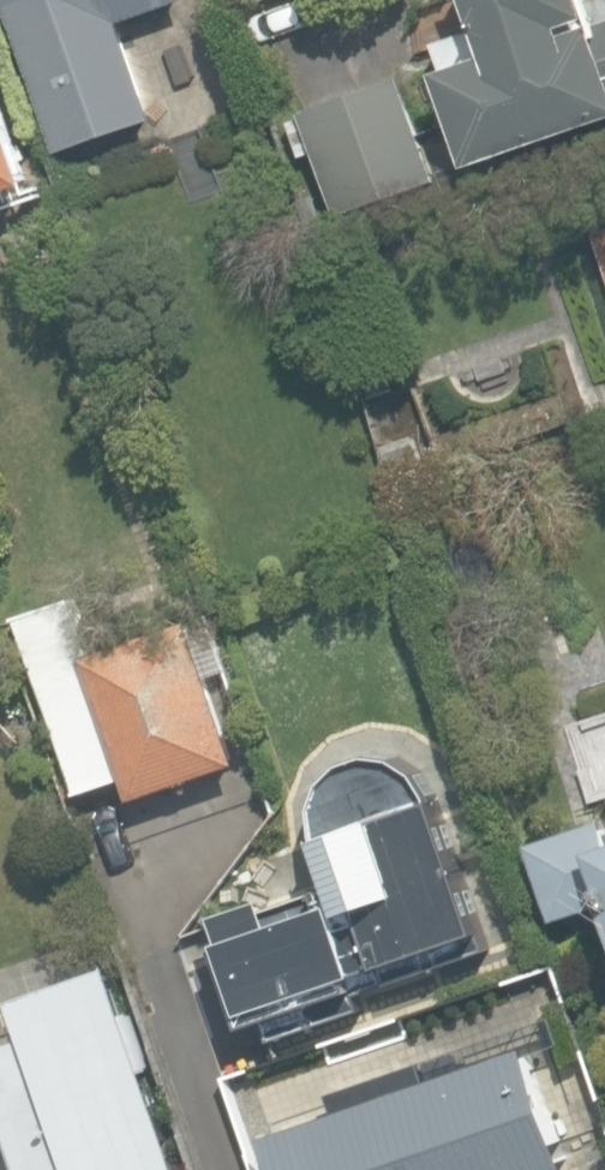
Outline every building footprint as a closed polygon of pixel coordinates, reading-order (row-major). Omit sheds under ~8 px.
[(45,128),(131,99),(106,26),(180,0),(1,0),(45,128)] [(475,168),(604,119),(604,0),(472,0),(483,29),(436,47),(445,69),(439,71),(475,168)] [(294,114),(330,219),(437,182),(402,78),(294,114)] [(31,199),(0,104),(0,209),(31,199)] [(592,231),(604,271),(604,226),(592,231)] [(365,400),(396,390),(388,365),(357,375),(365,400)] [(393,481),(424,471),(413,438),(382,448),(393,481)] [(15,615),(78,798),(125,781),(132,801),(241,763),(213,684),(227,679),(210,629),(194,635),(188,619),(102,649),(82,592),(15,615)] [(275,905),(216,925),(246,1014),(479,937),(435,805),(392,775),(364,774),(340,788),(324,832),(258,854),(275,905)] [(531,846),(558,925),(604,909),(604,821),(531,846)] [(117,963),(18,996),(30,1035),(0,1045),(0,1169),(184,1169),(117,963)] [(573,1169),(527,1035),(341,1098),(345,1110),(266,1137),(277,1169),(569,1169),(573,1169)]
